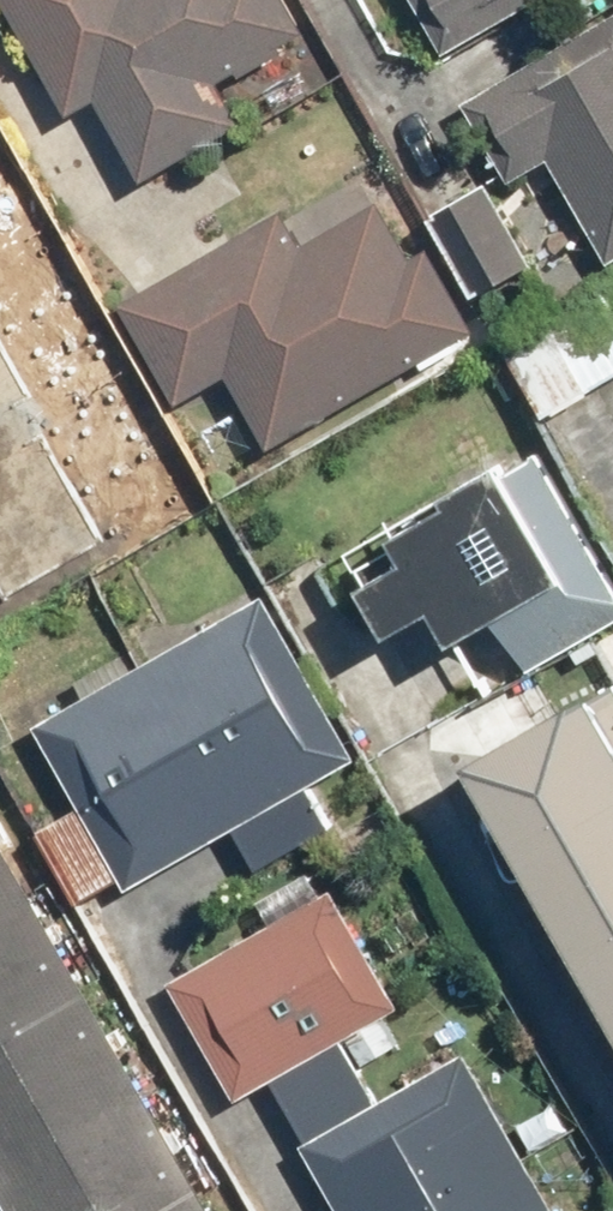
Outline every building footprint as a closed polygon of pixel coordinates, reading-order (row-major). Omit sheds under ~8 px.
[(74,112),(98,99),(145,180),(245,121),(221,81),(309,29),(292,0),(8,0),(74,112)] [(449,53),(539,0),(417,0),(449,53)] [(465,99),(512,179),(551,156),(611,260),(612,259),(612,13),(465,99)] [(532,263),(487,185),(437,213),(482,291),(532,263)] [(304,240),(286,209),(125,300),(182,401),(231,374),(271,446),(479,329),(432,245),(414,255),(381,197),(304,240)] [(609,301),(512,353),(545,414),(612,377),(612,308),(609,301)] [(537,444),(450,492),(455,501),(400,532),(414,557),(367,583),(395,633),(441,607),(459,639),(497,617),(526,669),(612,620),(612,581),(537,444)] [(363,758),(267,591),(35,723),(131,890),(363,758)] [(511,777),(612,963),(612,721),(511,777)] [(0,822),(0,1185),(15,1210),(221,1210),(0,822)] [(405,1005),(336,883),(170,977),(239,1098),(405,1005)] [(469,1046),(303,1141),(343,1210),(563,1210),(469,1046)]
